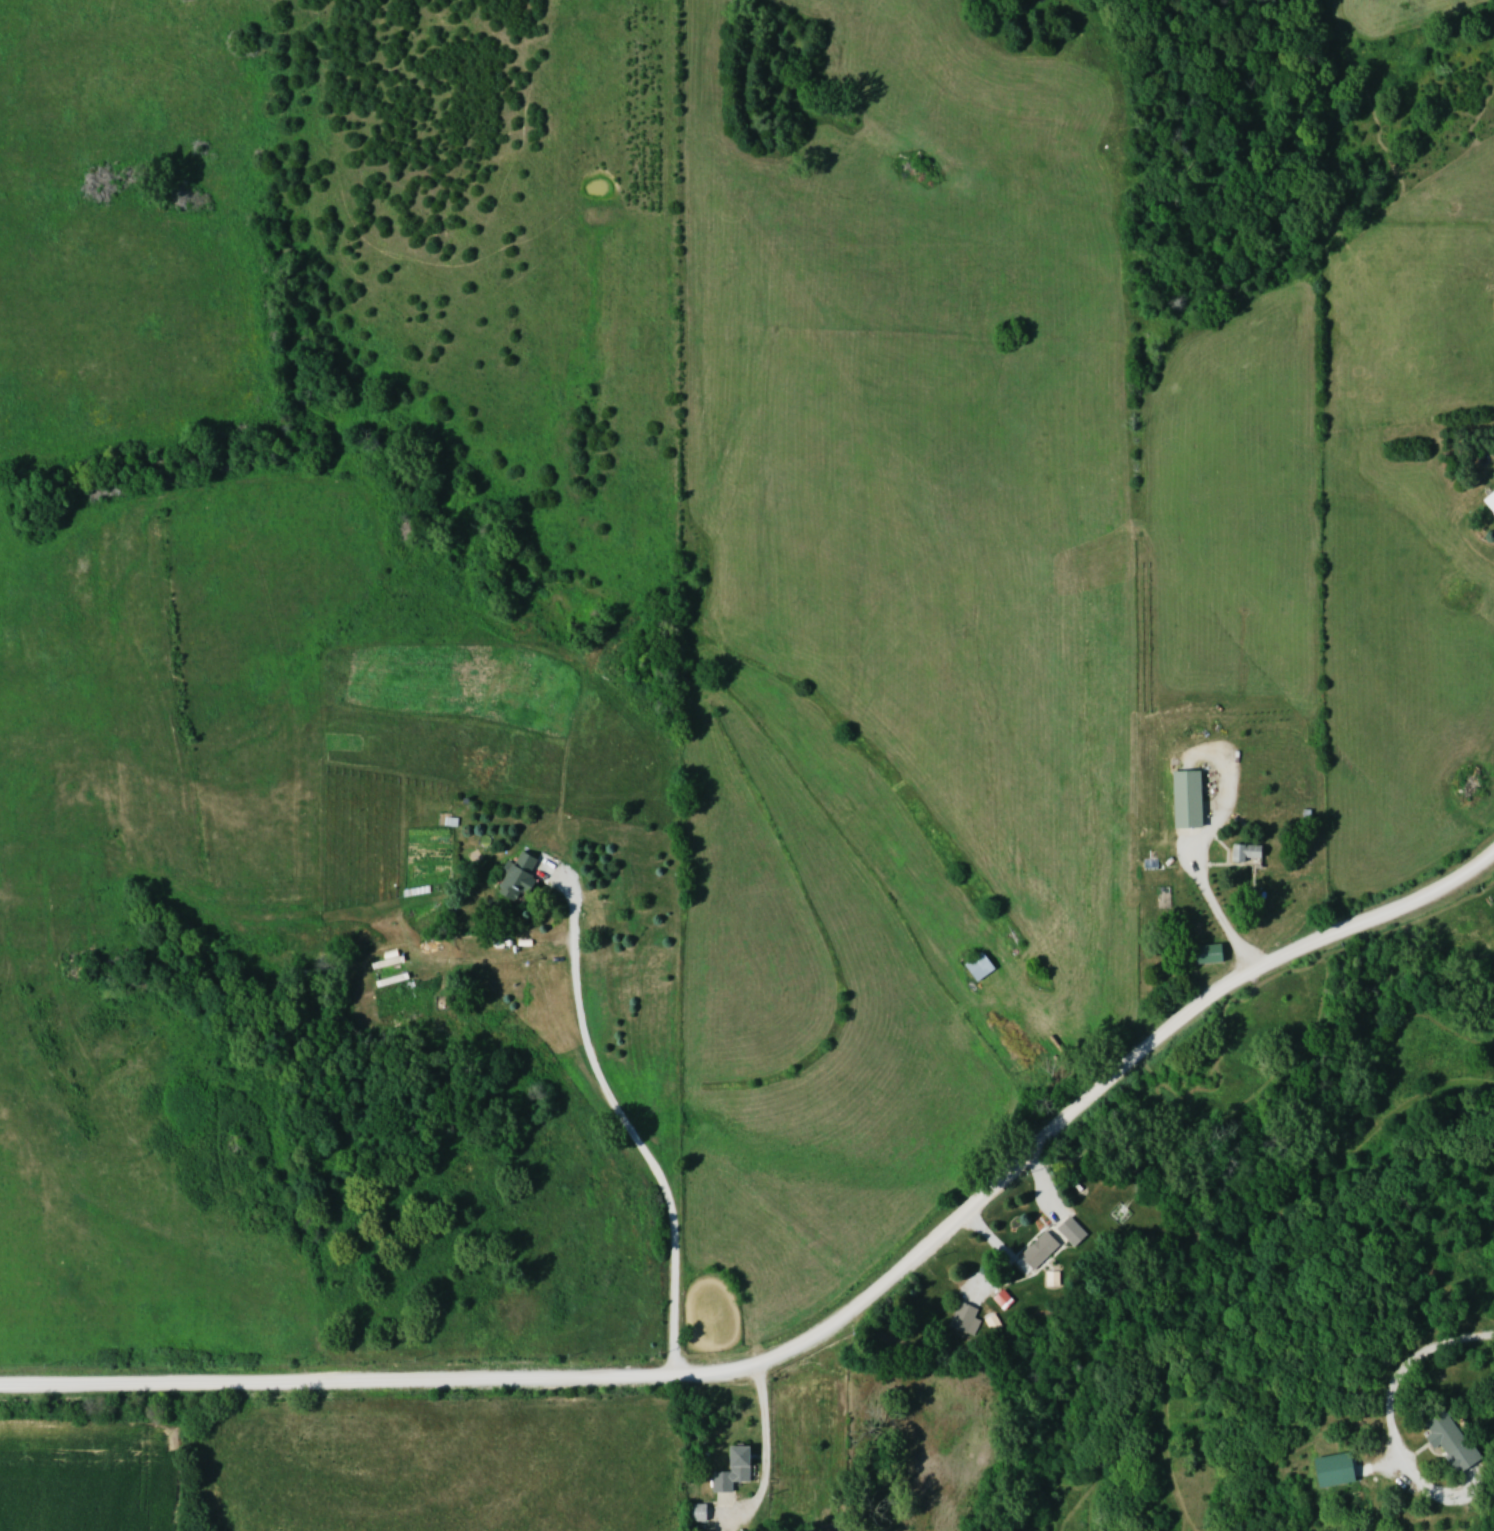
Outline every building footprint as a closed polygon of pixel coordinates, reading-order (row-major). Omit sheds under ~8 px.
[(1480,498),(1493,518),(1493,488),(1480,498)] [(1210,827),(1209,770),(1180,771),(1181,827),(1210,827)] [(1237,859),(1272,859),(1272,844),(1237,844),(1237,859)] [(506,890),(530,903),(543,878),(535,874),(544,858),(528,849),(506,890)] [(1000,967),(987,950),(969,963),(982,981),(1000,967)] [(1088,1235),(1075,1216),(1020,1255),(1034,1274),(1088,1235)] [(1006,1302),(1016,1317),(1023,1312),(1007,1290),(993,1299),(999,1307),(1006,1302)] [(952,1324),(977,1335),(984,1319),(979,1317),(983,1309),(963,1300),(952,1324)] [(1463,1475),(1486,1461),(1455,1408),(1425,1426),(1439,1449),(1445,1445),(1463,1475)] [(760,1446),(736,1446),(736,1471),(716,1471),(716,1492),(738,1492),(738,1481),(760,1481),(760,1446)] [(1363,1481),(1358,1451),(1323,1457),(1328,1487),(1363,1481)]
